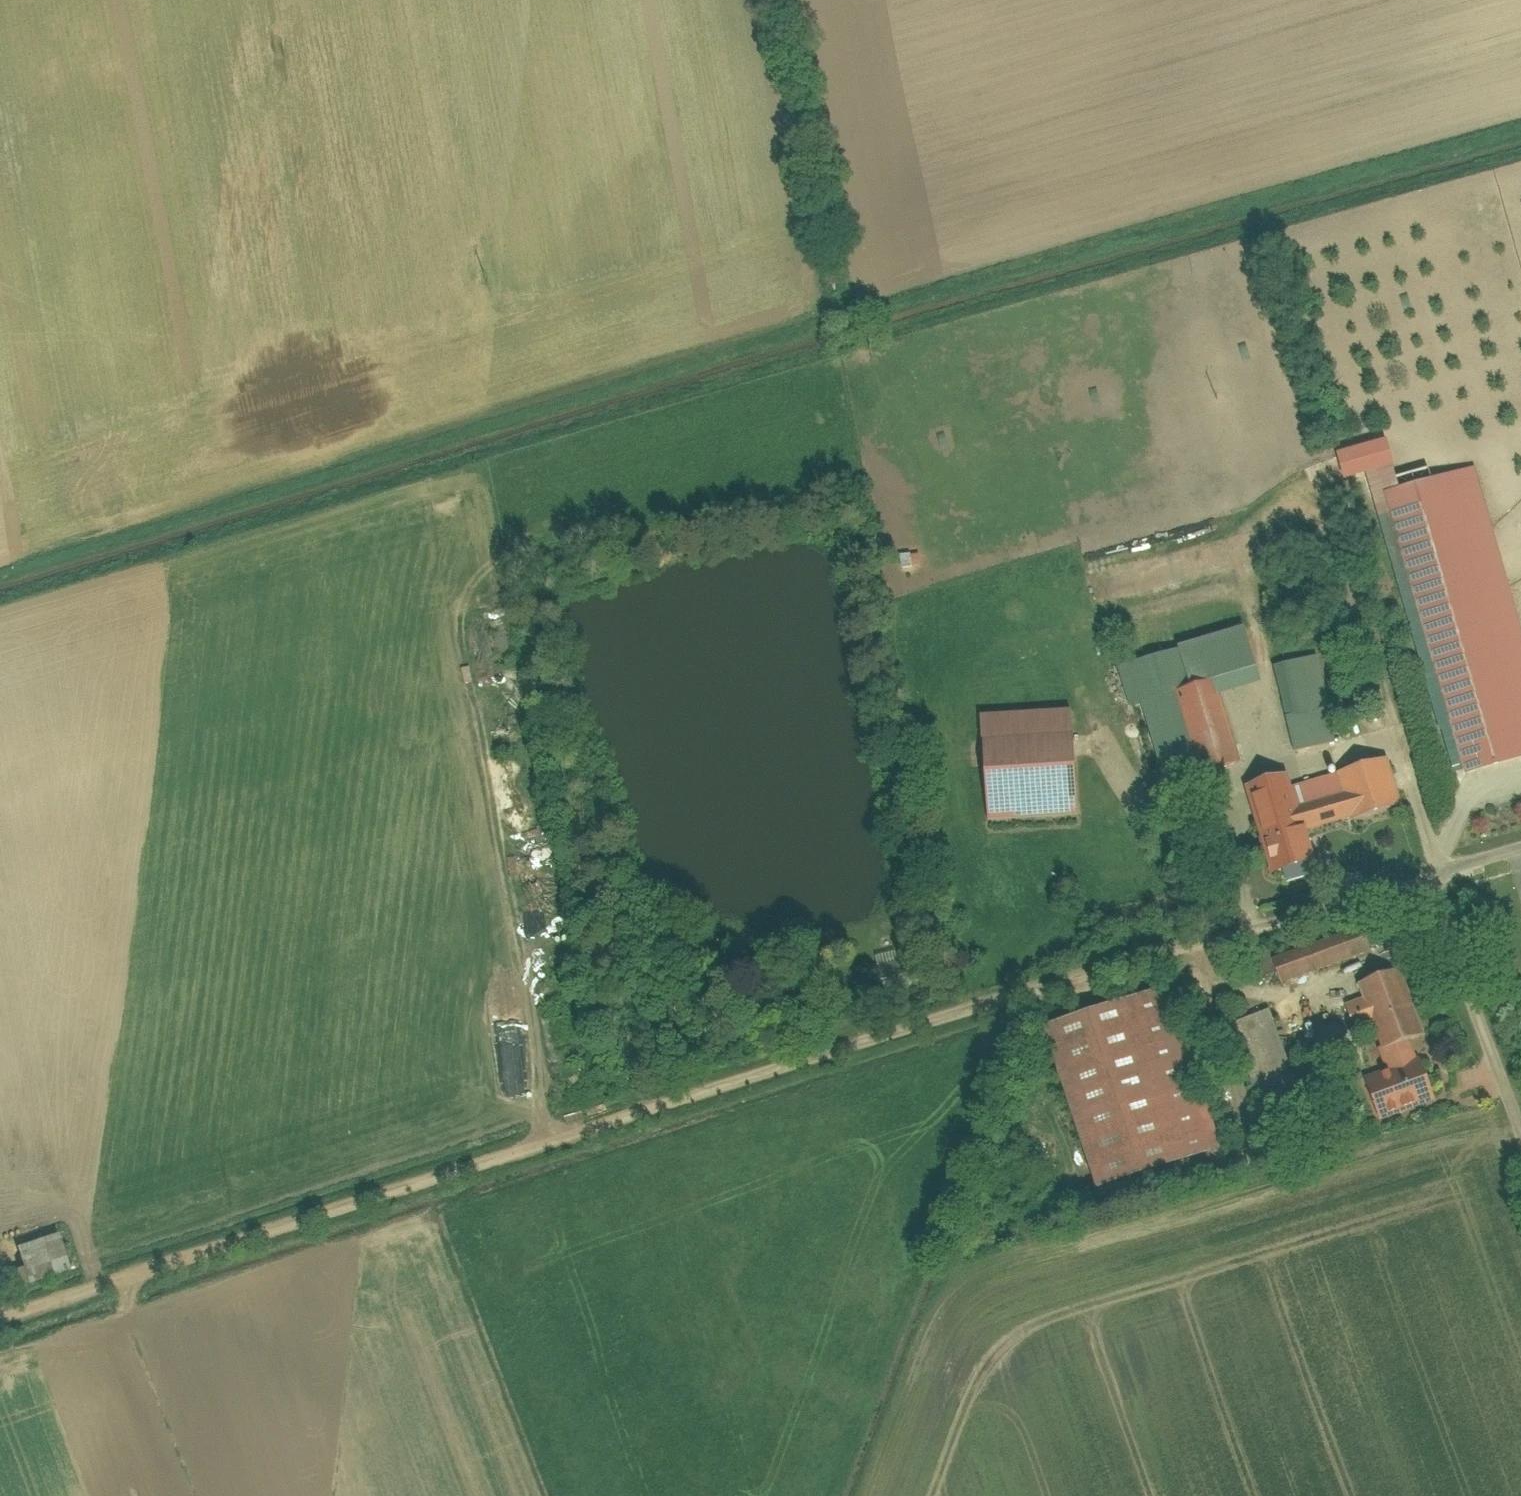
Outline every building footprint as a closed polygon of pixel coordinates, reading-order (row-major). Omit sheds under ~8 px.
[(1337,449),(1345,477),(1395,463),(1387,435),(1337,449)] [(1440,779),(1520,756),(1520,617),(1478,464),(1386,490),(1384,482),(1359,490),(1440,779)] [(1125,708),(1136,705),(1159,785),(1235,763),(1215,695),(1253,684),(1249,669),(1257,667),(1245,625),(1112,664),(1125,708)] [(1289,751),(1333,743),(1316,655),(1272,664),(1289,751)] [(980,712),(986,821),(1079,816),(1073,707),(980,712)] [(1297,832),(1398,806),(1386,758),(1285,784),(1282,772),(1247,781),(1250,794),(1242,796),(1262,875),(1305,864),(1297,832)] [(1271,985),(1367,956),(1362,937),(1336,945),(1333,935),(1262,957),(1271,985)] [(887,966),(891,981),(918,973),(914,958),(887,966)] [(1367,1123),(1428,1104),(1407,1039),(1415,1037),(1393,969),(1351,982),(1356,999),(1338,1005),(1347,1033),(1367,1027),(1382,1073),(1353,1082),(1367,1123)] [(896,992),(922,988),(920,975),(894,979),(896,992)] [(1168,981),(1042,1022),(1095,1186),(1222,1146),(1168,981)] [(1229,1022),(1252,1098),(1292,1086),(1269,1010),(1229,1022)] [(82,1268),(67,1234),(32,1249),(46,1283),(82,1268)]
